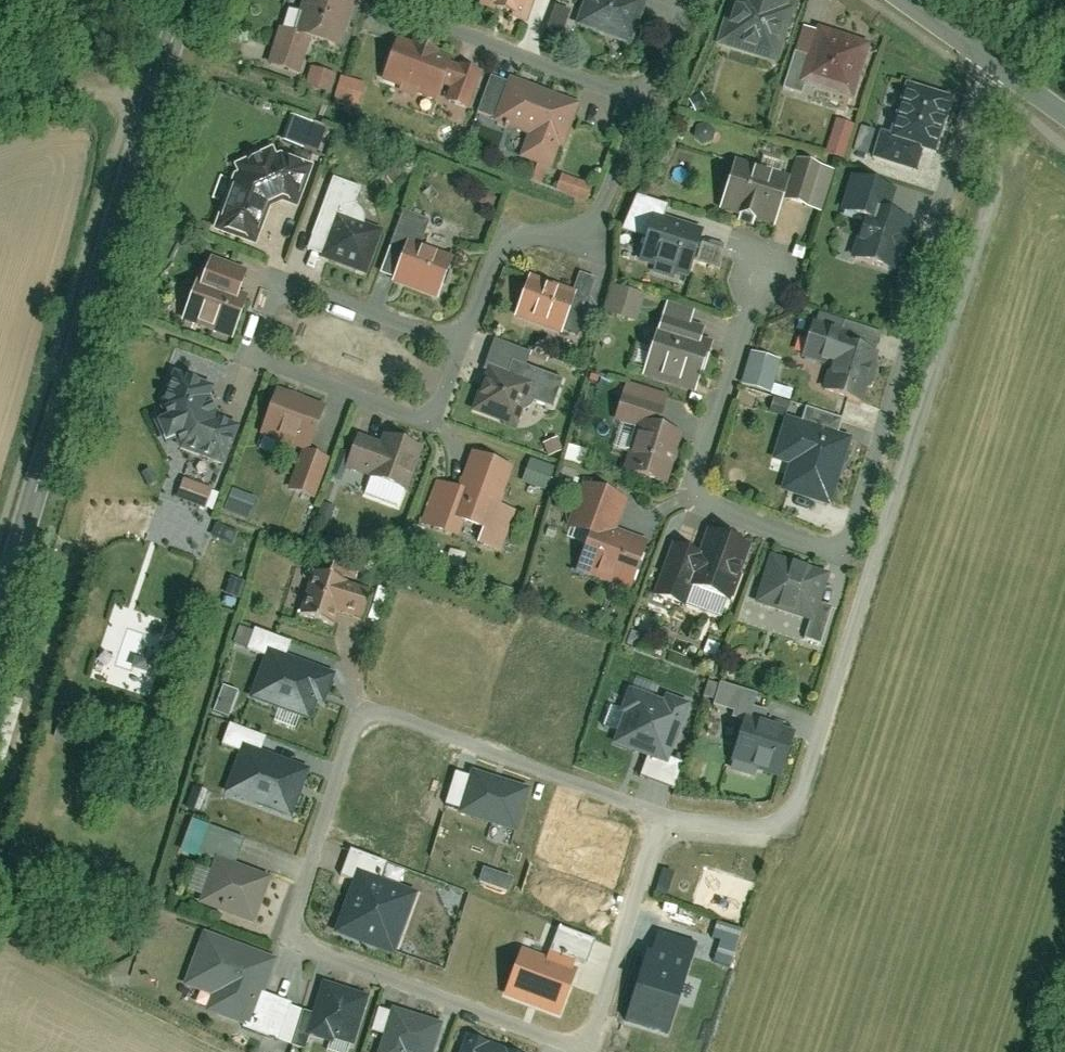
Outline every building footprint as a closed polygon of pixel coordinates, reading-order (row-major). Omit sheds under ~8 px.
[(272,63),(301,71),(311,34),(347,45),(360,1),(357,0),(308,0),(302,21),(286,17),(272,63)] [(480,5),(531,26),(542,0),(482,0),(480,5)] [(576,25),(628,45),(644,4),(633,0),(586,0),(576,25)] [(726,48),(774,68),(796,14),(762,0),(745,0),(726,48)] [(804,25),(790,60),(809,68),(823,32),(804,25)] [(827,26),(805,84),(854,102),(876,45),(827,26)] [(399,40),(382,82),(469,116),(486,74),(399,40)] [(317,65),(308,88),(330,97),(339,73),(317,65)] [(893,81),(869,154),(922,171),(946,98),(893,81)] [(514,83),(500,126),(536,137),(527,163),(557,172),(579,104),(514,83)] [(836,121),(826,155),(847,161),(857,127),(836,121)] [(744,142),(724,215),(778,230),(798,156),(744,142)] [(804,157),(792,203),(825,212),(837,166),(804,157)] [(235,170),(216,225),(259,241),(278,186),(235,170)] [(322,256),(321,258),(364,274),(381,226),(357,217),(365,194),(333,182),(307,251),(322,256)] [(870,210),(855,259),(892,271),(907,221),(870,210)] [(655,212),(637,268),(697,286),(714,230),(655,212)] [(407,251),(397,281),(449,298),(463,258),(424,245),(432,222),(404,213),(392,246),(407,251)] [(253,307),(242,302),(253,272),(211,256),(185,320),(239,341),(253,307)] [(535,271),(517,315),(565,335),(583,290),(535,271)] [(708,316),(668,304),(661,329),(700,341),(708,316)] [(803,362),(832,370),(826,392),(868,404),(887,335),(817,315),(803,362)] [(661,332),(643,373),(697,396),(715,355),(661,332)] [(751,354),(743,386),(769,392),(776,360),(751,354)] [(211,369),(177,359),(161,414),(176,451),(230,473),(242,426),(213,419),(202,397),(211,369)] [(490,365),(477,411),(520,422),(532,377),(490,365)] [(281,391),(265,434),(312,451),(328,409),(281,391)] [(692,425),(681,422),(684,412),(628,394),(619,420),(644,428),(629,475),(671,489),(692,425)] [(846,419),(807,408),(802,422),(842,434),(846,419)] [(788,496),(831,508),(852,439),(783,419),(768,469),(793,477),(788,496)] [(366,430),(351,473),(416,495),(431,453),(366,430)] [(473,453),(458,492),(437,485),(423,526),(504,555),(518,515),(498,507),(512,467),(473,453)] [(569,528),(592,536),(579,572),(637,593),(655,544),(619,531),(629,503),(584,487),(569,528)] [(676,541),(654,598),(693,613),(700,594),(729,606),(751,549),(714,535),(707,553),(676,541)] [(796,639),(825,648),(840,606),(822,600),(832,568),(775,550),(756,607),(802,622),(796,639)] [(373,593),(311,572),(297,614),(334,627),(339,613),(363,621),(373,593)] [(333,678),(268,654),(252,697),(310,719),(318,699),(324,702),(333,678)] [(632,693),(613,744),(667,764),(688,706),(665,698),(663,703),(632,693)] [(793,736),(745,721),(732,762),(780,778),(793,736)] [(309,772),(242,745),(224,792),(290,818),(309,772)] [(514,830),(526,791),(472,775),(460,814),(514,830)] [(217,856),(199,906),(258,927),(281,862),(242,848),(246,836),(208,823),(199,850),(217,856)] [(418,895),(357,870),(333,930),(394,954),(418,895)] [(275,961),(204,934),(184,986),(211,996),(206,1008),(251,1025),(275,961)] [(520,950),(503,997),(559,1018),(577,971),(520,950)] [(691,967),(646,953),(626,1017),(671,1031),(691,967)] [(368,999),(323,985),(307,1036),(331,1044),(333,1039),(353,1046),(368,999)] [(393,1009),(379,1051),(433,1051),(441,1025),(393,1009)] [(467,1037),(461,1051),(504,1051),(467,1037)]
